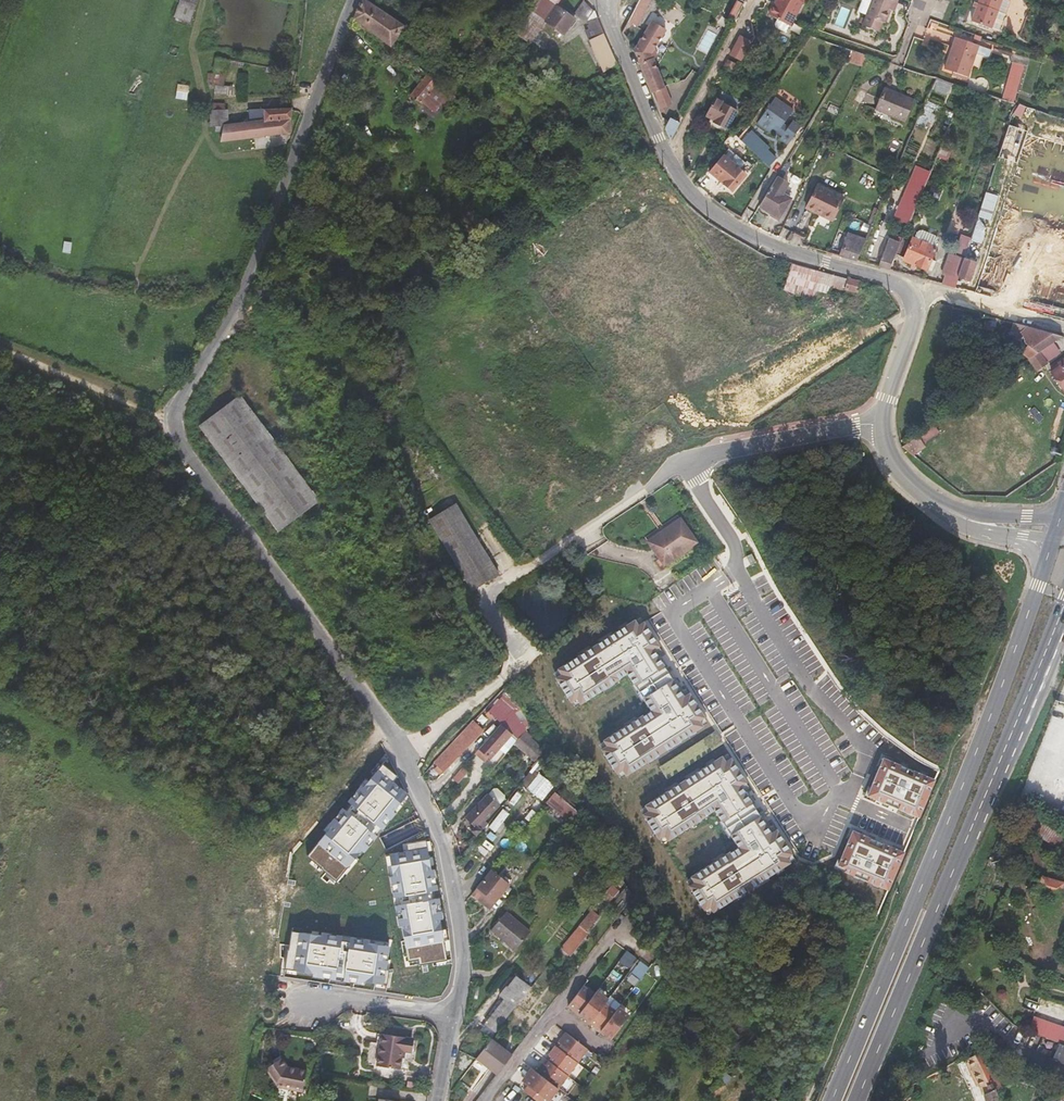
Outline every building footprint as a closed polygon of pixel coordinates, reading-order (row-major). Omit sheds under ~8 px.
[(174,17),(190,22),(198,0),(179,0),(174,17)] [(365,0),(362,0),(355,19),(390,46),(404,25),(365,0)] [(557,6),(561,0),(539,0),(531,12),(545,21),(546,22),(564,35),(575,19),(557,6)] [(584,0),(583,0),(573,14),(586,23),(587,21),(595,11),(584,0)] [(627,21),(638,27),(647,10),(645,10),(651,0),(639,0),(627,21)] [(733,0),(730,0),(721,18),(730,23),(740,4),(733,0)] [(803,1),(804,2),(805,0),(776,0),(768,15),(777,19),(790,26),(803,1)] [(872,0),(862,0),(857,12),(866,15),(872,0)] [(866,15),(862,25),(879,32),(883,22),(885,23),(891,10),(893,5),(896,6),(899,0),(872,0),(866,15)] [(972,21),(992,28),(998,11),(1002,0),(980,0),(972,21)] [(589,29),(585,31),(589,40),(604,74),(617,63),(604,33),(603,29),(597,16),(595,11),(587,21),(589,25),(587,26),(589,29)] [(998,11),(992,28),(1000,32),(1007,14),(998,11)] [(530,43),(546,22),(545,21),(531,12),(515,33),(530,43)] [(790,26),(777,19),(775,24),(776,28),(783,32),(787,30),(790,26)] [(665,88),(652,53),(667,29),(652,20),(633,51),(640,62),(651,93),(653,93),(665,88)] [(730,54),(742,60),(753,40),(741,34),(730,54)] [(968,77),(976,52),(989,56),(991,49),(978,45),(955,37),(944,69),(968,77)] [(867,56),(851,50),(849,56),(848,62),(861,66),(867,56)] [(229,65),(229,61),(217,59),(216,68),(226,69),(228,70),(229,65)] [(723,68),(730,72),(735,63),(728,59),(723,68)] [(1015,102),(1025,65),(1013,61),(1002,99),(1015,102)] [(226,69),(216,68),(216,69),(215,69),(215,74),(208,73),(207,83),(215,83),(215,85),(224,86),(226,69)] [(411,95),(436,115),(452,95),(427,75),(411,95)] [(950,92),(952,82),(936,79),(934,89),(950,92)] [(189,86),(178,84),(176,99),(187,100),(189,86)] [(224,86),(215,85),(214,94),(233,95),(233,86),(224,86)] [(884,87),(875,109),(906,122),(915,100),(884,87)] [(665,88),(653,93),(659,108),(671,104),(665,88)] [(977,94),(968,91),(965,100),(974,103),(977,94)] [(712,122),(727,130),(737,110),(715,98),(705,115),(713,120),(712,122)] [(778,125),(781,128),(791,114),(772,101),(757,123),(772,134),(778,125)] [(228,125),(227,104),(212,103),(212,110),(211,110),(211,127),(215,127),(215,132),(223,132),(220,143),(286,136),(291,112),(292,109),(249,110),(249,121),(228,125)] [(932,112),(923,108),(916,123),(925,127),(928,122),(933,124),(937,116),(931,114),(932,112)] [(955,112),(945,108),(942,115),(952,119),(955,112)] [(670,141),(680,123),(679,123),(670,117),(665,128),(670,141)] [(779,139),(788,145),(794,136),(801,127),(793,121),(785,131),(779,139)] [(772,134),(779,139),(785,131),(781,128),(778,125),(772,134)] [(769,167),(777,159),(760,143),(763,141),(759,138),(756,141),(749,133),(742,141),(748,146),(769,167)] [(1007,301),(1063,316),(1063,151),(1025,143),(1007,197),(1004,209),(976,289),(1007,301)] [(730,161),(723,155),(709,171),(717,178),(717,179),(732,191),(746,174),(740,170),(730,161)] [(730,161),(740,170),(746,163),(736,155),(730,161)] [(789,182),(778,175),(771,187),(760,205),(781,218),(792,200),(793,198),(782,192),(789,182)] [(927,181),(916,176),(909,194),(905,192),(894,218),(909,224),(927,181)] [(844,198),(817,185),(806,208),(816,213),(818,210),(834,218),(844,198)] [(988,191),(980,216),(993,220),(1001,196),(988,191)] [(834,218),(818,210),(816,213),(833,221),(834,218)] [(916,234),(914,238),(934,246),(936,242),(936,239),(935,236),(922,231),(919,232),(916,234)] [(842,251),(840,256),(856,261),(865,240),(848,234),(842,251)] [(958,277),(965,258),(971,239),(961,236),(955,255),(949,253),(942,274),(945,275),(942,284),(955,287),(958,277)] [(937,267),(930,264),(937,247),(934,246),(914,238),(913,237),(903,260),(931,272),(930,273),(934,274),(937,267)] [(901,243),(890,239),(879,267),(889,270),(901,243)] [(71,254),(73,243),(65,242),(63,253),(71,254)] [(965,258),(958,277),(971,282),(977,262),(965,258)] [(861,282),(791,262),(784,290),(812,301),(816,291),(829,294),(832,287),(844,291),(845,290),(858,293),(861,282)] [(308,272),(310,277),(314,278),(319,277),(320,272),(319,268),(314,266),(310,268),(308,272)] [(997,319),(984,315),(982,323),(995,327),(997,319)] [(1013,323),(1011,334),(1018,337),(1022,336),(1024,342),(1028,345),(1021,352),(1021,353),(1029,360),(1053,343),(1062,337),(1013,323)] [(1047,362),(1060,352),(1053,343),(1029,360),(1036,370),(1048,363),(1047,362)] [(1049,370),(1063,390),(1063,360),(1049,370)] [(240,394),(198,426),(278,532),(320,501),(240,394)] [(903,447),(913,454),(925,446),(923,443),(939,432),(934,425),(918,436),(903,447)] [(800,509),(796,498),(774,507),(778,518),(782,517),(788,514),(800,509)] [(429,520),(451,555),(477,539),(456,504),(429,520)] [(697,542),(680,518),(668,527),(669,529),(649,543),(664,565),(697,542)] [(477,539),(451,555),(472,590),(499,574),(477,539)] [(573,701),(579,698),(582,703),(622,678),(619,674),(625,670),(627,674),(629,673),(653,711),(651,712),(653,716),(647,719),(645,715),(605,740),(609,746),(603,749),(618,773),(624,770),(627,775),(704,726),(701,721),(706,717),(691,693),(685,697),(655,649),(661,645),(645,622),(640,625),(637,620),(560,668),(564,674),(558,678),(573,701)] [(513,711),(500,699),(488,712),(501,724),(513,711)] [(526,730),(515,711),(514,710),(513,711),(501,724),(478,750),(491,761),(512,737),(517,741),(526,730)] [(546,748),(526,730),(517,741),(514,744),(535,762),(546,748)] [(471,745),(463,737),(430,771),(438,779),(471,745)] [(645,814),(659,838),(665,835),(669,840),(709,815),(708,814),(716,810),(740,848),(732,853),(731,852),(692,877),(696,883),(690,886),(705,910),(711,906),(715,912),(791,863),(788,858),(793,854),(778,830),(772,834),(742,786),(748,783),(732,759),(727,762),(723,757),(646,805),(650,811),(645,814)] [(868,795),(920,817),(936,779),(884,758),(868,795)] [(322,869),(338,884),(379,833),(382,830),(410,796),(393,785),(398,778),(382,765),(306,857),(322,869)] [(470,772),(463,766),(452,779),(459,785),(470,772)] [(544,777),(532,768),(521,783),(532,792),(544,777)] [(550,782),(544,777),(532,792),(537,797),(550,782)] [(554,786),(550,782),(537,797),(542,801),(554,786)] [(487,794),(499,804),(504,798),(504,794),(496,788),(492,788),(487,794)] [(486,792),(465,818),(474,827),(471,831),(477,837),(488,822),(485,821),(499,804),(487,794),(486,792)] [(547,801),(570,821),(578,812),(555,792),(547,801)] [(490,825),(495,830),(510,814),(504,809),(490,825)] [(1043,820),(1035,833),(1058,852),(1062,844),(1063,841),(1063,831),(1043,820)] [(889,890),(906,853),(854,831),(839,865),(847,868),(846,872),(889,890)] [(421,842),(409,843),(411,851),(392,855),(399,896),(402,896),(403,904),(399,905),(408,961),(418,960),(419,965),(448,961),(436,900),(434,900),(433,891),(436,891),(429,841),(421,842)] [(614,854),(608,845),(597,859),(599,861),(603,857),(609,862),(612,860),(614,858),(614,854)] [(599,876),(590,869),(582,878),(591,885),(599,876)] [(491,870),(471,894),(490,909),(510,885),(491,870)] [(618,876),(611,871),(601,883),(608,889),(618,876)] [(1063,890),(1063,881),(1041,875),(1039,880),(1034,891),(1062,896),(1063,890)] [(620,891),(612,885),(602,898),(609,904),(620,891)] [(627,886),(619,895),(628,902),(633,896),(627,886)] [(592,910),(561,949),(570,957),(589,933),(587,932),(600,916),(592,910)] [(506,912),(491,930),(515,950),(530,932),(506,912)] [(386,969),(389,945),(350,940),(351,942),(341,941),(342,939),(292,931),(288,950),(286,969),(388,984),(389,970),(386,969)] [(628,950),(619,960),(628,967),(637,957),(628,950)] [(639,960),(629,981),(639,986),(649,965),(639,960)] [(531,987),(516,976),(508,987),(506,986),(500,994),(505,999),(486,1024),(495,1031),(531,987)] [(632,989),(623,982),(615,993),(624,1000),(632,989)] [(569,1004),(612,1038),(630,1015),(619,1006),(616,1011),(605,1002),(608,998),(597,990),(594,994),(584,986),(569,1004)] [(1034,1016),(1029,1031),(1059,1043),(1063,1044),(1063,1026),(1034,1016)] [(523,1080),(549,1099),(588,1048),(567,1032),(560,1041),(563,1044),(560,1047),(557,1045),(550,1054),(553,1057),(547,1064),(544,1062),(537,1071),(532,1067),(523,1080)] [(412,1039),(381,1034),(377,1066),(401,1069),(403,1051),(410,1052),(412,1039)] [(492,1039),(476,1058),(497,1074),(512,1054),(492,1039)] [(1059,1043),(1052,1059),(1063,1064),(1063,1044),(1059,1043)] [(991,1066),(981,1050),(967,1059),(984,1094),(986,1100),(998,1100),(998,1094),(997,1089),(1001,1087),(991,1066)] [(283,1058),(267,1067),(278,1084),(277,1087),(303,1092),(307,1070),(288,1066),(283,1058)] [(705,1098),(709,1100),(714,1100),(726,1085),(719,1080),(705,1098)]
